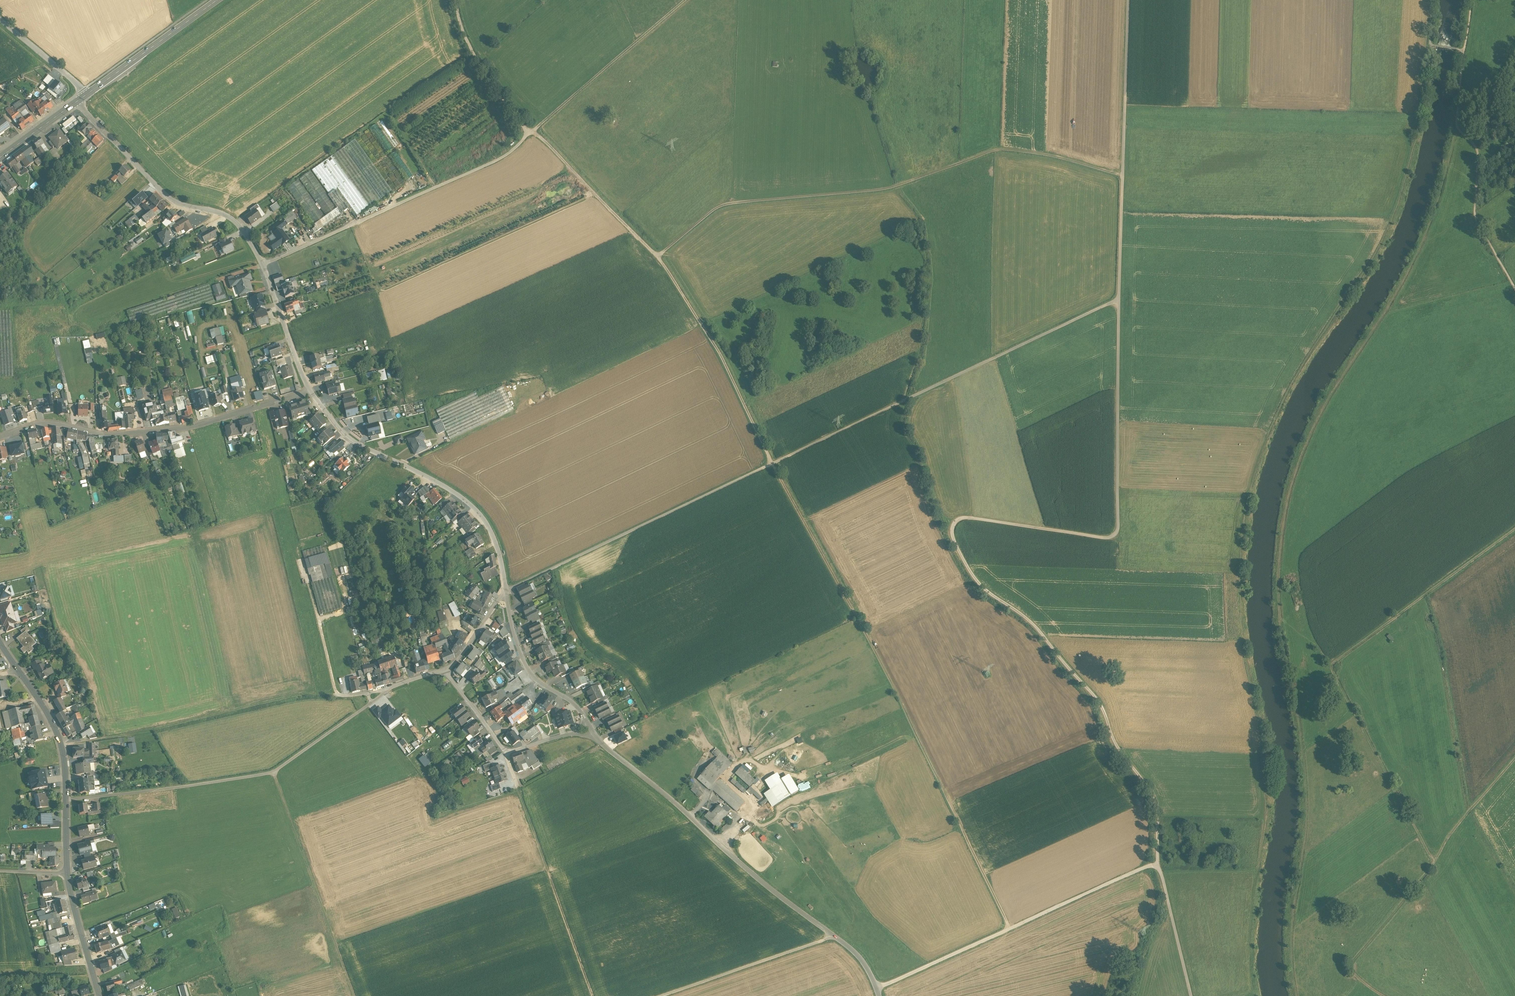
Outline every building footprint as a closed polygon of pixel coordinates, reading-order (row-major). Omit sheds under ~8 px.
[(60,85),(55,81),(52,85),(50,87),(49,89),(58,96),(59,95),(64,88),(60,84),(60,85)] [(33,105),(33,106),(36,110),(42,106),(39,101),(38,101),(39,102),(33,105)] [(44,104),(42,106),(47,112),(53,108),(48,101),(44,104)] [(21,107),(22,106),(19,102),(11,108),(10,108),(6,111),(10,117),(14,114),(13,113),(16,110),(21,107)] [(33,105),(31,103),(27,106),(33,113),(35,111),(36,110),(33,106),(33,105)] [(36,110),(37,112),(41,116),(47,112),(42,106),(36,110)] [(21,107),(16,110),(20,115),(23,119),(25,118),(21,112),(24,111),(21,107)] [(25,118),(23,119),(28,126),(34,122),(29,115),(25,118)] [(73,117),(63,125),(65,128),(65,129),(76,120),(73,117)] [(3,131),(4,132),(10,127),(4,119),(0,122),(0,133),(3,131)] [(21,121),(17,124),(22,130),(28,126),(23,119),(21,121)] [(86,123),(79,130),(83,134),(85,135),(89,131),(91,129),(86,123)] [(371,129),(387,152),(393,148),(377,124),(371,129)] [(89,131),(85,135),(87,138),(94,131),(91,129),(89,131)] [(60,131),(54,136),(53,135),(49,138),(51,141),(55,146),(58,144),(60,147),(68,141),(64,137),(60,131)] [(94,131),(87,138),(89,139),(92,143),(99,136),(94,131)] [(66,135),(64,137),(72,146),(74,145),(66,135)] [(99,136),(92,143),(94,145),(97,147),(103,141),(99,136)] [(44,145),(40,139),(33,144),(37,150),(41,147),(44,145)] [(92,143),(89,139),(83,144),(79,148),(83,152),(92,143)] [(356,217),(392,192),(356,140),(312,170),(330,195),(328,197),(311,172),(300,179),(327,217),(325,218),(299,181),(289,188),(319,230),(350,208),(356,217)] [(92,143),(83,152),(85,155),(91,149),(91,148),(94,145),(92,143)] [(29,147),(21,152),(25,158),(28,156),(33,153),(29,147)] [(37,150),(36,151),(41,158),(46,154),(41,147),(37,150)] [(21,152),(13,158),(18,164),(22,160),(25,158),(21,152)] [(390,156),(408,181),(414,177),(396,152),(390,156)] [(33,163),(28,156),(25,158),(30,165),(33,163)] [(13,158),(6,163),(11,169),(13,167),(15,166),(18,164),(13,158)] [(25,158),(22,160),(27,167),(30,165),(25,158)] [(125,166),(119,172),(122,175),(124,177),(130,172),(125,166)] [(8,175),(5,177),(2,177),(2,179),(0,180),(0,184),(1,185),(2,185),(4,187),(3,188),(8,194),(11,192),(14,192),(14,190),(17,187),(8,175)] [(119,178),(116,175),(111,180),(113,183),(117,180),(119,178)] [(135,204),(137,207),(146,199),(142,194),(137,198),(133,202),(135,204)] [(156,195),(150,201),(157,207),(163,201),(156,195)] [(137,198),(135,196),(129,202),(132,206),(135,204),(133,202),(137,198)] [(163,201),(157,207),(160,209),(163,212),(168,207),(163,201)] [(149,202),(142,206),(149,214),(151,212),(149,208),(152,205),(149,202)] [(271,207),(274,213),(281,209),(277,203),(271,207)] [(252,213),(246,217),(247,219),(246,220),(249,223),(249,222),(251,225),(261,218),(255,211),(255,210),(252,213)] [(172,211),(166,217),(171,222),(177,216),(172,211)] [(152,212),(142,219),(146,224),(155,217),(153,214),(152,212)] [(290,223),(294,220),(290,213),(286,216),(287,218),(290,223)] [(136,214),(125,223),(130,229),(141,221),(136,214)] [(186,218),(173,226),(177,233),(183,229),(186,233),(187,232),(192,229),(193,229),(186,218)] [(283,222),(275,228),(275,229),(270,232),(276,241),(272,243),(269,245),(273,251),(282,244),(284,242),(285,243),(289,241),(281,229),(285,226),(283,222)] [(205,226),(200,229),(203,234),(208,231),(205,226)] [(203,234),(207,242),(218,235),(216,232),(216,231),(215,231),(214,228),(208,231),(203,234)] [(169,236),(167,232),(158,236),(163,245),(164,245),(169,242),(171,241),(169,236)] [(124,234),(116,240),(119,244),(127,238),(124,234)] [(226,236),(219,240),(221,245),(228,242),(226,236)] [(221,245),(220,246),(223,251),(224,251),(226,254),(233,250),(230,242),(228,242),(221,245)] [(180,259),(182,263),(197,257),(195,252),(180,259)] [(235,280),(229,282),(231,287),(236,285),(239,296),(246,293),(251,292),(248,282),(252,280),(250,275),(235,280)] [(282,282),(275,284),(277,291),(282,289),(281,286),(282,286),(283,285),(282,282)] [(293,289),(291,283),(290,283),(283,285),(282,286),(281,286),(282,289),(285,297),(285,298),(286,298),(294,295),(295,295),(295,294),(293,289)] [(219,285),(212,287),(216,296),(219,295),(219,294),(222,293),(219,285)] [(222,293),(219,294),(219,295),(216,296),(217,301),(225,298),(223,292),(222,293)] [(261,296),(251,299),(254,309),(256,308),(264,306),(261,296)] [(297,301),(284,305),(287,313),(294,310),(293,306),(298,304),(299,304),(297,301)] [(266,313),(260,315),(260,314),(258,315),(255,316),(256,321),(258,322),(259,326),(269,323),(266,313)] [(87,363),(92,362),(91,359),(93,358),(90,340),(83,341),(87,363)] [(270,347),(267,348),(267,349),(269,354),(280,350),(278,344),(270,347)] [(280,350),(269,354),(271,359),(271,360),(275,358),(282,356),(280,350)] [(214,354),(205,357),(207,364),(217,361),(214,354)] [(276,361),(278,367),(286,364),(284,358),(276,361)] [(290,366),(281,369),(284,379),(293,376),(290,366)] [(381,381),(387,379),(385,369),(378,371),(381,381)] [(271,371),(259,375),(264,390),(276,387),(271,371)] [(323,374),(314,376),(316,383),(324,381),(324,378),(323,374)] [(335,386),(327,388),(329,395),(340,392),(339,385),(335,386)] [(475,392),(436,410),(440,419),(446,431),(450,439),(513,410),(502,386),(478,398),(475,392)] [(390,387),(386,388),(389,398),(395,396),(393,390),(390,389),(390,387)] [(241,389),(232,392),(235,401),(244,399),(241,389)] [(173,400),(170,390),(162,392),(163,395),(164,399),(163,399),(165,405),(166,408),(168,408),(176,406),(174,400),(173,400)] [(142,392),(136,394),(138,402),(144,401),(142,392)] [(195,396),(194,396),(195,399),(199,412),(208,409),(205,399),(204,394),(195,396)] [(218,395),(211,397),(214,407),(215,406),(215,407),(220,405),(221,405),(220,401),(222,400),(221,395),(218,396),(218,395)] [(175,399),(177,405),(185,403),(185,402),(184,397),(175,399)] [(344,402),(343,402),(347,416),(355,414),(357,413),(354,400),(352,400),(344,402)] [(187,409),(186,408),(185,403),(177,405),(178,411),(187,409)] [(301,404),(295,406),(289,408),(290,411),(292,415),(293,418),(296,417),(296,419),(306,416),(306,414),(309,413),(309,411),(307,406),(306,403),(301,404)] [(48,405),(42,406),(44,414),(53,412),(52,404),(48,405)] [(65,404),(57,405),(59,415),(66,415),(65,404)] [(151,404),(144,406),(143,408),(146,421),(150,420),(151,422),(155,421),(154,415),(151,404)] [(165,405),(156,407),(155,404),(151,404),(154,415),(167,412),(166,408),(165,405)] [(23,406),(15,409),(20,422),(27,420),(27,417),(28,417),(27,413),(26,414),(23,406)] [(87,407),(83,407),(83,406),(79,406),(79,416),(87,416),(87,411),(87,407)] [(105,406),(99,407),(101,420),(107,420),(105,406)] [(133,408),(123,409),(124,413),(125,417),(130,416),(131,420),(134,420),(133,408)] [(5,425),(13,423),(11,416),(9,411),(1,413),(5,425)] [(274,414),(273,414),(275,419),(276,423),(279,423),(280,428),(288,427),(284,411),(274,414)] [(167,412),(154,415),(155,421),(157,426),(159,425),(159,426),(169,423),(167,415),(167,412)] [(124,413),(116,414),(116,421),(118,421),(125,420),(125,419),(125,417),(124,413)] [(170,415),(167,415),(169,423),(176,421),(174,414),(170,415)] [(316,417),(310,422),(314,426),(322,420),(318,415),(316,417)] [(379,415),(367,418),(369,426),(378,424),(381,423),(379,415)] [(186,417),(182,419),(183,424),(194,421),(193,416),(189,417),(186,417)] [(446,431),(440,419),(432,423),(438,434),(446,431)] [(125,420),(118,421),(118,426),(116,427),(117,431),(119,430),(119,429),(126,429),(125,420)] [(252,420),(246,421),(249,433),(255,432),(255,431),(253,425),(252,420)] [(322,420),(314,426),(318,431),(324,426),(326,424),(322,420)] [(246,421),(239,423),(241,428),(242,434),(242,435),(249,433),(246,421)] [(378,424),(369,426),(366,427),(369,437),(371,437),(378,435),(380,435),(378,424)] [(234,426),(226,428),(228,436),(230,436),(232,437),(236,436),(235,429),(234,426)] [(48,429),(41,431),(43,439),(46,438),(50,437),(49,434),(48,429)] [(36,430),(27,431),(29,438),(33,438),(38,436),(36,430)] [(78,432),(68,430),(67,437),(67,439),(74,440),(77,440),(78,432)] [(318,439),(321,443),(323,441),(326,444),(330,441),(333,438),(335,437),(329,430),(324,434),(318,439)] [(294,453),(298,452),(292,431),(288,432),(294,453)] [(88,434),(78,432),(77,440),(80,440),(86,441),(88,434)] [(422,432),(407,439),(409,443),(410,443),(412,447),(411,448),(415,455),(425,450),(420,440),(424,438),(422,432)] [(170,441),(172,446),(178,444),(182,443),(185,442),(183,437),(178,438),(176,438),(175,433),(168,434),(170,441)] [(94,436),(88,434),(86,441),(89,442),(92,443),(92,442),(94,436)] [(168,434),(162,435),(163,441),(166,441),(167,443),(168,447),(172,446),(170,441),(168,434)] [(103,437),(94,438),(94,442),(94,444),(95,446),(103,445),(103,437)] [(330,441),(326,444),(328,446),(335,441),(333,438),(330,441)] [(117,441),(109,441),(109,450),(114,450),(118,450),(118,448),(120,447),(120,444),(118,444),(117,441)] [(141,441),(135,444),(139,454),(145,452),(145,451),(141,442),(141,441)] [(157,441),(149,444),(151,449),(150,449),(151,450),(153,455),(160,452),(157,444),(157,441)] [(330,449),(330,450),(334,454),(336,452),(343,446),(339,441),(330,449)] [(161,444),(157,444),(160,452),(163,457),(167,456),(166,453),(165,451),(164,452),(163,449),(162,447),(161,444)] [(17,446),(10,447),(12,457),(15,456),(15,457),(21,456),(21,455),(24,454),(23,450),(22,445),(17,446)] [(81,445),(80,446),(80,445),(78,446),(79,449),(81,452),(81,453),(82,453),(83,461),(84,465),(89,464),(87,455),(86,452),(83,446),(83,445),(82,445),(81,445)] [(343,446),(336,452),(338,454),(345,448),(343,446)] [(180,449),(173,451),(176,459),(186,455),(183,448),(180,449)] [(343,458),(335,465),(337,468),(336,468),(339,471),(340,471),(342,473),(350,467),(348,464),(348,463),(346,460),(345,461),(343,458)] [(414,491),(407,486),(401,492),(405,496),(401,500),(408,506),(414,500),(412,498),(415,495),(412,493),(414,491)] [(424,486),(418,492),(421,497),(423,496),(426,494),(430,492),(431,491),(428,488),(427,489),(424,486)] [(442,499),(434,489),(431,491),(430,492),(432,494),(430,496),(436,503),(442,499)] [(430,492),(426,494),(431,500),(430,501),(430,502),(431,501),(434,505),(436,503),(430,496),(432,494),(430,492)] [(446,499),(439,505),(443,509),(450,504),(446,499)] [(450,504),(443,509),(447,515),(456,508),(452,502),(450,504)] [(458,511),(456,508),(457,508),(456,508),(447,515),(451,520),(458,515),(461,513),(459,511),(458,511)] [(465,517),(458,522),(462,528),(472,521),(468,515),(465,517)] [(472,521),(462,528),(467,533),(474,528),(476,526),(472,521)] [(477,534),(470,539),(473,543),(473,544),(476,549),(484,544),(477,534)] [(471,548),(465,553),(470,559),(476,555),(471,548)] [(343,608),(327,554),(305,560),(320,615),(343,608)] [(490,568),(483,571),(483,572),(480,573),(483,578),(496,571),(495,567),(490,569),(490,568)] [(496,571),(483,578),(484,581),(498,574),(496,571)] [(526,587),(518,591),(521,597),(532,591),(530,585),(526,587)] [(479,589),(474,586),(469,592),(473,596),(477,591),(478,590),(479,589)] [(8,587),(0,590),(0,600),(11,597),(8,587)] [(532,591),(521,597),(523,602),(532,599),(535,597),(532,591)] [(491,599),(485,596),(484,597),(483,599),(482,601),(482,602),(481,603),(482,603),(487,606),(491,599)] [(482,603),(480,606),(474,602),(471,608),(477,611),(477,612),(482,615),(487,606),(482,603)] [(0,606),(0,614),(4,626),(13,623),(16,622),(10,603),(0,606)] [(461,614),(456,605),(452,608),(456,616),(461,614)] [(526,608),(524,609),(523,611),(525,616),(536,611),(533,605),(526,608)] [(536,611),(525,616),(528,621),(529,621),(532,620),(539,617),(536,611)] [(479,621),(470,615),(466,621),(465,622),(470,625),(473,627),(475,624),(476,625),(479,621)] [(15,629),(13,623),(4,626),(6,632),(15,629)] [(530,628),(529,629),(531,634),(541,630),(542,629),(539,624),(538,624),(530,628)] [(472,631),(464,625),(462,628),(470,634),(472,631)] [(499,633),(503,638),(509,634),(504,627),(499,633)] [(486,630),(480,639),(486,644),(492,635),(486,630)] [(541,630),(531,634),(530,634),(533,640),(543,635),(541,630)] [(27,633),(26,632),(23,634),(16,639),(23,648),(21,650),(24,654),(26,652),(28,654),(31,652),(30,649),(36,644),(27,633)] [(468,636),(461,632),(457,638),(464,643),(468,636)] [(430,639),(431,644),(434,643),(437,642),(445,638),(442,634),(430,639)] [(545,640),(543,635),(533,640),(532,640),(535,646),(540,643),(545,641),(545,640)] [(463,644),(452,637),(452,636),(449,640),(452,641),(450,644),(448,645),(449,648),(451,652),(454,658),(463,644)] [(445,638),(437,642),(434,643),(431,644),(432,646),(427,647),(423,648),(425,653),(436,650),(436,647),(438,647),(443,645),(447,643),(445,638)] [(371,641),(372,645),(377,644),(379,649),(381,649),(378,639),(371,641)] [(494,649),(499,656),(507,650),(509,649),(504,642),(502,643),(495,647),(494,649)] [(543,649),(536,652),(539,657),(550,652),(547,647),(547,646),(543,649)] [(449,648),(445,649),(448,654),(450,660),(454,659),(454,658),(451,652),(449,648)] [(475,649),(471,653),(472,654),(468,658),(472,661),(477,655),(479,653),(477,651),(475,649)] [(436,650),(425,653),(427,660),(427,663),(427,664),(435,661),(438,661),(439,660),(438,656),(436,650)] [(511,657),(512,656),(507,650),(499,656),(497,657),(502,664),(505,661),(511,657)] [(550,652),(539,657),(542,662),(548,659),(552,657),(550,652)] [(448,654),(441,657),(440,655),(438,656),(439,660),(438,661),(440,665),(450,660),(448,654)] [(401,676),(394,657),(386,660),(389,669),(392,668),(396,678),(401,676)] [(503,663),(505,665),(513,660),(511,657),(505,661),(503,663)] [(482,658),(476,666),(481,670),(485,665),(482,663),(484,660),(482,658)] [(40,660),(31,664),(34,670),(36,669),(35,668),(42,665),(40,660)] [(389,669),(386,660),(382,661),(378,662),(380,669),(380,671),(387,670),(389,669)] [(515,677),(522,671),(516,662),(512,665),(508,668),(515,677)] [(550,665),(545,667),(548,673),(552,671),(559,668),(556,663),(556,662),(550,665)] [(42,665),(35,668),(36,669),(41,680),(53,673),(50,667),(46,669),(44,664),(42,665)] [(462,664),(459,668),(456,672),(461,676),(465,670),(467,668),(464,666),(462,664)] [(374,665),(366,667),(368,673),(369,673),(375,671),(374,665)] [(563,666),(559,668),(552,671),(555,677),(561,674),(566,672),(566,671),(563,666)] [(575,674),(571,676),(574,683),(584,678),(581,672),(581,671),(575,674)] [(476,672),(469,678),(474,684),(481,679),(479,675),(476,672)] [(388,675),(382,677),(381,675),(383,680),(382,680),(384,686),(391,683),(390,680),(388,675)] [(584,678),(574,683),(577,689),(582,686),(587,684),(584,678)] [(493,689),(497,686),(492,679),(488,681),(493,689)] [(63,681),(54,685),(55,686),(54,687),(55,689),(56,690),(57,691),(57,690),(59,695),(65,693),(67,692),(63,681)] [(357,681),(350,682),(352,692),(360,691),(358,686),(357,681)] [(2,698),(3,698),(3,697),(8,696),(7,690),(5,682),(0,683),(0,698),(2,698)] [(592,689),(586,691),(589,697),(600,692),(598,687),(597,686),(592,689)] [(493,699),(495,704),(498,703),(505,696),(506,696),(503,689),(501,690),(503,693),(497,697),(493,699)] [(600,692),(589,697),(592,703),(597,701),(603,698),(603,697),(600,692)] [(495,693),(482,699),(484,704),(493,699),(497,697),(495,693)] [(513,695),(511,697),(508,699),(510,702),(512,700),(512,701),(519,697),(516,693),(513,695)] [(66,697),(66,696),(60,698),(65,709),(72,707),(76,705),(72,695),(66,697)] [(546,708),(553,700),(547,695),(540,704),(546,708)] [(505,696),(498,703),(500,706),(507,700),(505,696)] [(65,709),(60,698),(59,699),(53,701),(61,713),(63,712),(65,709)] [(514,707),(516,710),(521,707),(524,711),(526,709),(531,705),(526,698),(514,707)] [(493,699),(484,704),(486,708),(492,705),(495,704),(493,699)] [(500,706),(497,708),(499,711),(510,702),(508,699),(507,700),(500,706)] [(597,708),(595,709),(598,714),(608,709),(606,704),(604,704),(597,708)] [(381,717),(388,726),(401,717),(396,710),(393,712),(388,706),(381,711),(378,714),(381,717)] [(457,709),(452,713),(456,719),(465,711),(461,706),(457,709)] [(524,711),(521,707),(516,710),(514,707),(514,706),(513,706),(514,707),(507,712),(507,713),(508,717),(513,724),(522,717),(526,715),(526,714),(524,711)] [(34,707),(15,710),(20,726),(24,725),(22,715),(29,714),(29,715),(36,714),(34,707)] [(372,712),(378,719),(381,717),(378,714),(381,711),(378,707),(372,712)] [(494,710),(490,713),(497,722),(504,717),(499,711),(497,708),(494,710)] [(85,729),(78,709),(74,710),(76,715),(70,718),(73,724),(75,722),(77,726),(75,727),(77,731),(78,734),(80,733),(85,729)] [(558,709),(552,711),(554,719),(556,718),(556,716),(560,715),(558,709)] [(608,709),(598,714),(600,719),(602,718),(610,714),(611,714),(608,709)] [(15,710),(7,711),(11,728),(20,726),(15,710)] [(11,728),(7,711),(2,712),(6,729),(11,728)] [(465,711),(456,719),(460,724),(465,719),(469,717),(465,711)] [(67,720),(63,712),(61,713),(56,716),(60,724),(67,720)] [(560,715),(556,716),(556,718),(559,728),(564,727),(565,728),(567,728),(568,726),(568,725),(573,724),(570,712),(560,715)] [(406,716),(404,718),(409,726),(412,724),(406,716)] [(609,721),(608,722),(610,727),(621,721),(618,716),(617,717),(609,721)] [(37,717),(29,719),(30,724),(31,728),(40,727),(37,717)] [(67,720),(60,724),(64,729),(71,725),(67,720)] [(473,721),(465,728),(471,735),(478,730),(479,729),(473,721)] [(621,721),(610,727),(612,732),(614,731),(622,727),(623,726),(621,721)] [(40,727),(31,728),(30,729),(31,733),(34,732),(34,735),(35,735),(41,733),(40,727)] [(89,727),(85,729),(80,733),(83,738),(87,735),(88,737),(93,734),(89,727)] [(535,727),(524,735),(528,740),(528,741),(530,739),(532,741),(541,734),(535,727)] [(11,730),(13,740),(14,740),(15,740),(16,740),(21,739),(21,736),(20,732),(19,729),(11,730)] [(478,730),(471,735),(473,738),(478,733),(480,732),(478,730)] [(517,736),(513,732),(506,737),(513,745),(520,740),(517,736)] [(41,733),(35,735),(31,736),(31,740),(33,739),(34,742),(36,741),(43,740),(42,737),(41,733)] [(624,734),(624,733),(617,736),(615,738),(618,745),(627,741),(624,734)] [(478,738),(475,740),(470,744),(474,749),(478,746),(482,743),(478,738)] [(443,746),(446,750),(451,747),(450,745),(453,743),(451,740),(443,746)] [(489,740),(483,745),(485,748),(487,751),(493,747),(489,740)] [(136,743),(127,745),(128,754),(137,753),(136,743)] [(473,754),(476,752),(474,749),(470,744),(467,746),(473,754)] [(493,747),(487,751),(490,756),(497,751),(493,747)] [(710,751),(717,757),(721,753),(714,747),(710,751)] [(531,750),(522,753),(524,759),(535,756),(531,750)] [(428,752),(425,755),(431,762),(434,760),(428,752)] [(521,753),(512,756),(514,763),(518,761),(523,760),(521,753)] [(717,757),(711,764),(722,774),(732,763),(721,753),(717,757)] [(425,768),(430,764),(423,756),(418,759),(425,768)] [(535,756),(524,759),(526,763),(527,766),(529,768),(531,767),(539,762),(535,756)] [(33,758),(22,760),(23,766),(34,764),(33,758)] [(518,761),(514,763),(515,767),(518,773),(523,771),(520,764),(519,764),(518,761)] [(84,764),(76,765),(77,775),(86,773),(86,774),(87,774),(93,773),(93,772),(91,772),(90,764),(92,763),(84,764)] [(491,763),(483,766),(485,772),(491,770),(491,769),(493,768),(491,763)] [(745,803),(719,779),(722,775),(722,774),(711,764),(701,775),(712,785),(709,789),(712,792),(713,791),(737,812),(745,803)] [(493,768),(491,769),(491,770),(494,777),(503,773),(502,770),(503,770),(501,766),(493,768)] [(739,770),(732,778),(747,791),(754,783),(739,770)] [(32,790),(48,787),(45,772),(29,775),(32,790)] [(503,773),(494,777),(496,784),(499,783),(507,781),(505,776),(504,776),(503,773)] [(771,791),(783,784),(781,780),(777,774),(765,781),(771,791)] [(712,785),(701,775),(696,780),(706,789),(708,788),(709,789),(712,785)] [(783,784),(791,796),(799,791),(789,775),(781,780),(783,784)] [(496,784),(490,786),(492,792),(501,789),(499,783),(496,784)] [(771,791),(765,795),(773,808),(791,796),(783,784),(771,791)] [(694,787),(691,791),(699,798),(702,794),(694,787)] [(36,796),(35,797),(37,808),(48,806),(47,801),(48,800),(47,795),(41,796),(41,795),(36,796)] [(87,805),(79,806),(79,814),(88,813),(88,811),(87,806),(87,805)] [(719,806),(712,814),(710,812),(705,817),(715,827),(728,814),(722,809),(719,806)] [(46,816),(41,816),(42,824),(42,825),(43,825),(50,825),(52,825),(52,822),(52,821),(52,819),(52,815),(48,816),(46,816)] [(93,825),(78,829),(80,837),(84,836),(84,837),(90,836),(89,831),(95,829),(93,825)] [(86,843),(78,845),(80,855),(90,853),(92,852),(90,844),(89,842),(86,843)] [(48,846),(46,846),(47,851),(47,855),(47,857),(50,857),(56,856),(56,848),(54,848),(54,846),(50,847),(50,846),(48,846)] [(38,856),(28,855),(29,852),(25,852),(25,860),(37,861),(38,856)] [(56,856),(50,857),(51,863),(49,863),(49,867),(57,866),(59,864),(59,858),(58,856),(56,856)] [(86,860),(82,861),(82,862),(83,862),(84,865),(83,866),(84,869),(95,867),(94,863),(95,863),(94,858),(86,860)] [(85,879),(77,881),(79,889),(83,888),(87,887),(85,879)] [(55,882),(42,884),(43,894),(51,893),(56,892),(55,882)] [(95,891),(86,894),(86,895),(81,897),(82,902),(86,901),(86,903),(91,901),(98,899),(95,891)] [(64,901),(56,903),(58,912),(58,914),(59,914),(67,912),(64,901)] [(177,907),(170,909),(173,919),(180,916),(177,907)] [(58,937),(66,935),(64,928),(60,929),(58,922),(53,923),(55,930),(49,932),(52,945),(59,943),(58,937)] [(70,926),(64,928),(66,935),(72,934),(70,926)] [(107,926),(96,930),(99,939),(110,934),(107,926)] [(58,937),(59,943),(74,940),(72,934),(66,935),(58,937)] [(112,940),(108,942),(110,950),(120,945),(116,938),(112,940)] [(108,942),(95,946),(97,953),(100,952),(100,954),(103,953),(102,952),(110,950),(108,942)] [(73,949),(61,952),(64,962),(66,961),(67,962),(70,961),(75,959),(73,949)] [(116,954),(111,956),(112,958),(115,965),(125,960),(121,951),(116,954)] [(112,958),(106,959),(107,960),(109,967),(112,967),(115,965),(112,958)] [(107,960),(99,962),(101,970),(103,969),(109,968),(109,967),(107,960)] [(141,979),(128,986),(129,987),(130,991),(143,984),(141,979)] [(113,982),(105,984),(107,992),(115,989),(114,985),(122,983),(121,980),(113,982)] [(178,987),(181,995),(189,995),(186,985),(178,987)] [(87,986),(79,988),(80,992),(81,995),(89,993),(87,986)]
